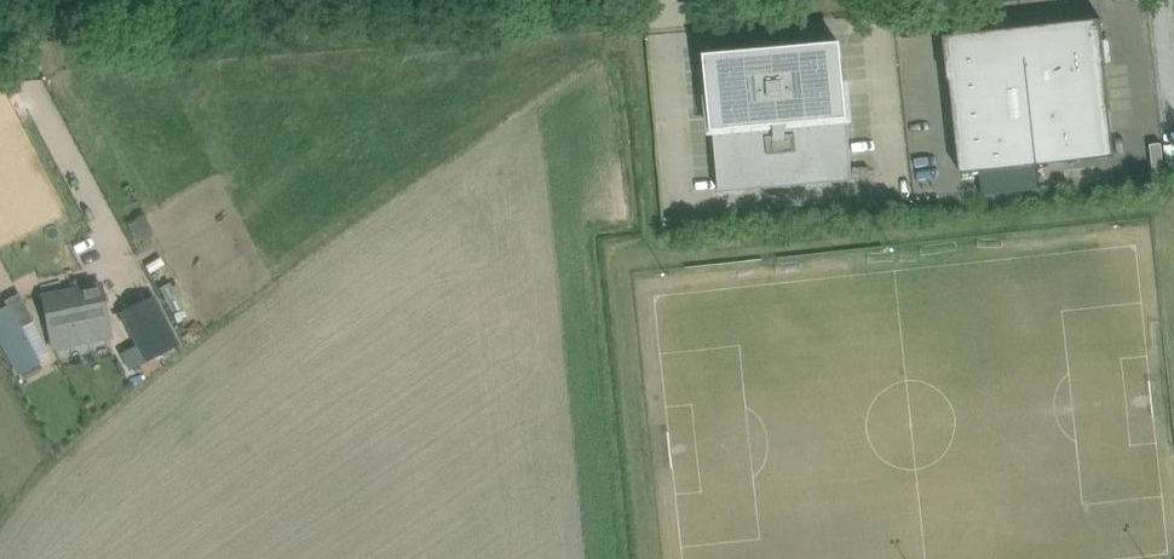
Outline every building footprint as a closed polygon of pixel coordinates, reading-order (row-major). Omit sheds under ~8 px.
[(1115,157),(1103,45),(1102,45),(1102,40),(1104,40),(1102,19),(1098,20),(1099,29),(1078,31),(1077,25),(1023,30),(1027,59),(1038,165),(1115,157)] [(1038,165),(1027,59),(998,63),(995,34),(961,37),(961,44),(947,46),(949,59),(947,60),(949,81),(951,81),(961,174),(980,172),(1035,166),(1038,165)] [(853,181),(840,45),(780,51),(781,63),(769,64),(768,52),(707,57),(720,193),(853,181)] [(1035,166),(980,172),(983,195),(1038,189),(1035,166)] [(100,284),(42,296),(47,320),(49,331),(52,348),(111,336),(107,319),(105,308),(100,284)] [(151,296),(119,313),(135,345),(120,353),(129,370),(177,345),(151,296)] [(31,320),(21,300),(0,311),(0,339),(18,373),(37,362),(19,327),(31,320)]
